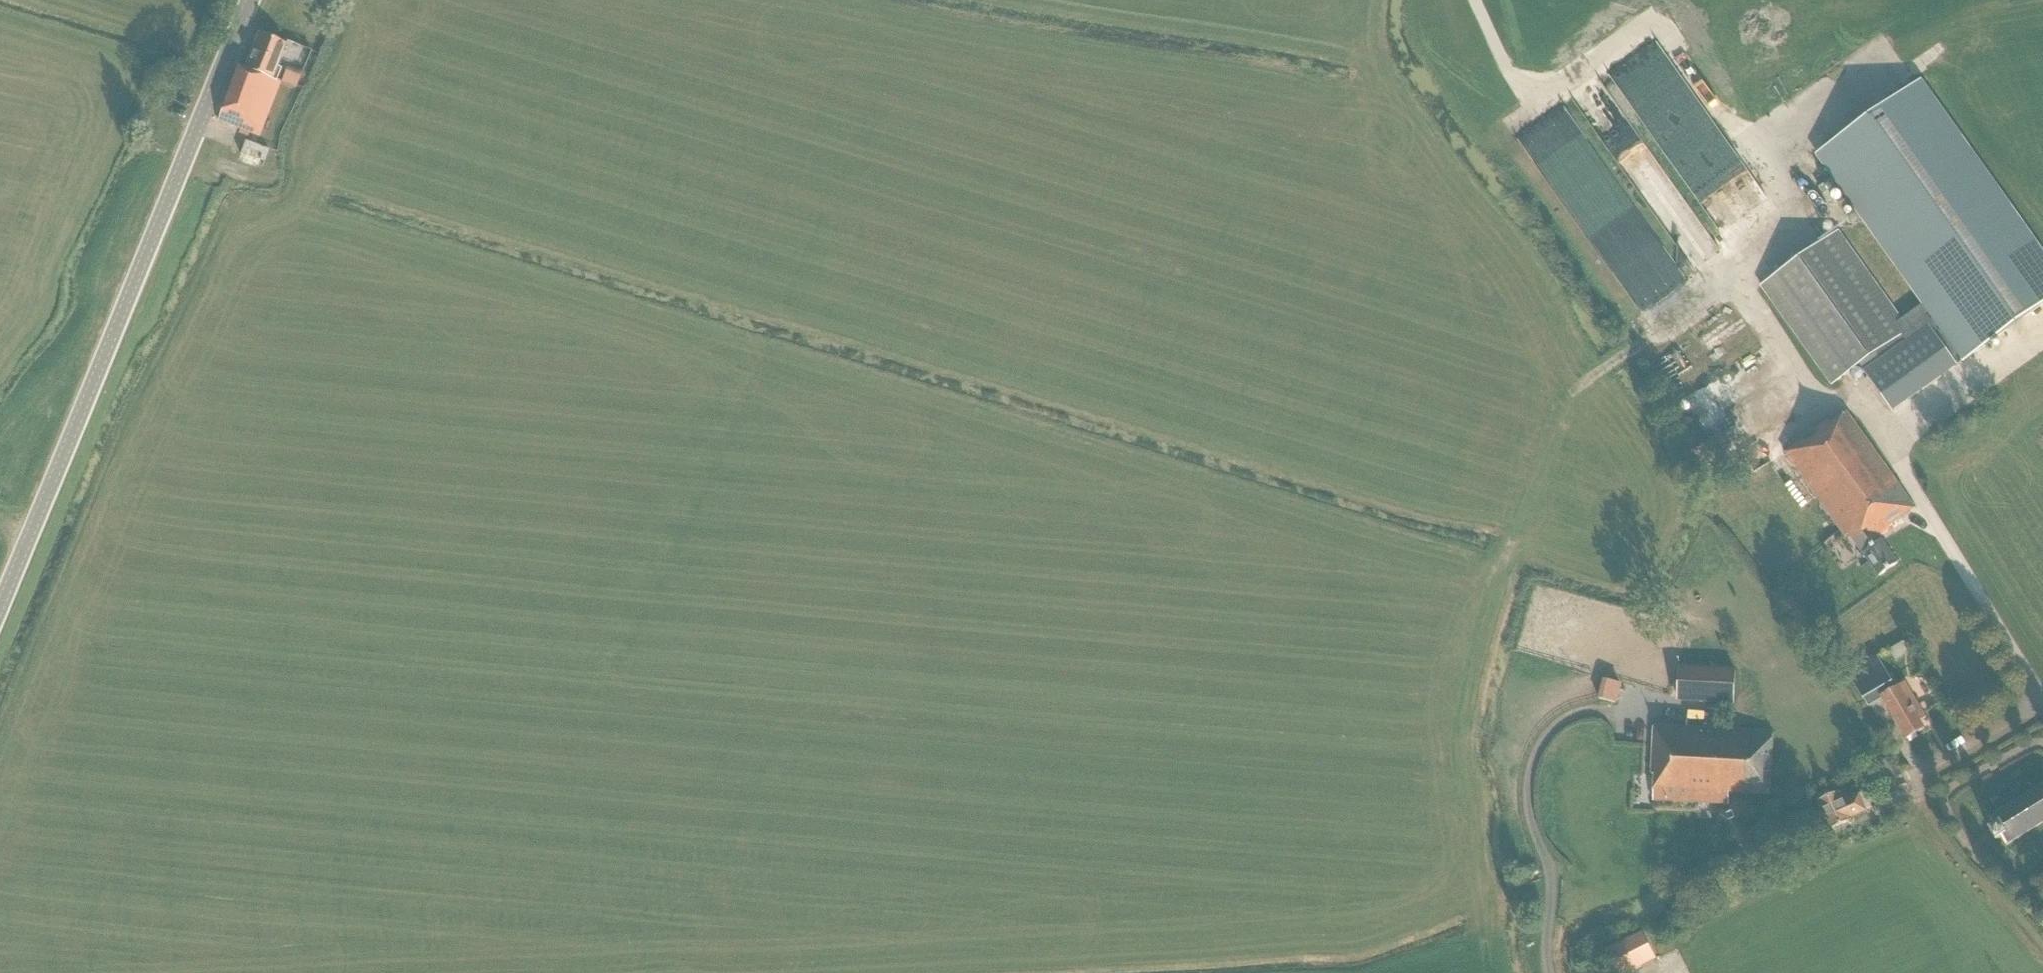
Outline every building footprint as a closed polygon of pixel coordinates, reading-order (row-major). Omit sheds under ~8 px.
[(285,44),(259,34),(244,70),(237,67),(218,121),(260,136),(281,82),(276,81),(281,69),(277,67),(285,44)] [(1927,303),(1902,321),(1838,232),(1762,287),(1832,385),(1859,366),(1893,412),(2042,305),(2042,258),(1918,83),(1820,153),(1927,303)] [(271,151),(244,141),(238,157),(264,168),(271,151)] [(1557,188),(1586,232),(1599,224),(1569,180),(1557,188)] [(1679,397),(1694,422),(1718,408),(1703,383),(1679,397)] [(1915,508),(1859,430),(1847,412),(1831,423),(1829,421),(1785,452),(1845,537),(1849,534),(1879,577),(1898,563),(1881,540),(1877,534),(1915,508)] [(1878,658),(1850,673),(1868,705),(1882,697),(1890,712),(1907,740),(1925,729),(1920,722),(1926,718),(1905,683),(1895,689),(1878,658)] [(1677,669),(1675,700),(1731,703),(1733,672),(1677,669)] [(1609,698),(1628,705),(1635,684),(1616,678),(1609,698)] [(1770,795),(1773,732),(1654,726),(1652,774),(1654,774),(1653,800),(1729,804),(1729,792),(1770,795)] [(1989,819),(1991,821),(1991,820),(1995,827),(1990,830),(1996,841),(2001,837),(2005,844),(2006,846),(2010,844),(2042,824),(2042,786),(1989,819)] [(1850,818),(1866,811),(1859,795),(1843,802),(1839,792),(1818,801),(1830,830),(1851,820),(1850,818)] [(1606,950),(1618,972),(1629,972),(1656,959),(1642,932),(1606,950)]
